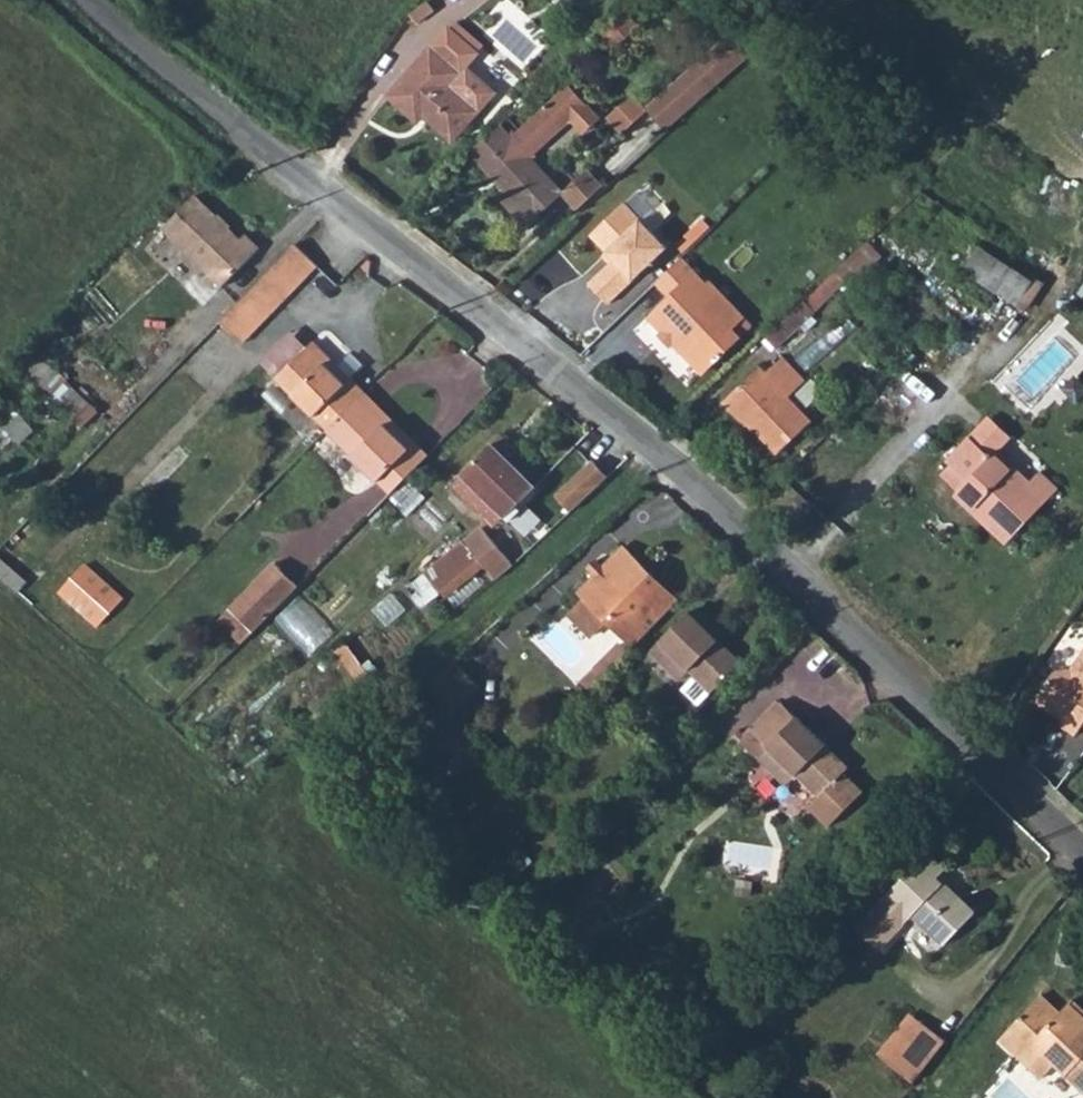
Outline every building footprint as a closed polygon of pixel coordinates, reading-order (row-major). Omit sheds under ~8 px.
[(624,10),(602,29),(610,38),(620,28),(623,31),(634,21),(624,10)] [(426,117),(456,143),(507,85),(472,54),(483,42),(454,16),(386,94),(420,124),(426,117)] [(655,105),(674,127),(757,53),(737,31),(655,105)] [(501,123),(470,151),(507,192),(517,202),(510,209),(527,227),(564,192),(531,156),(568,122),(589,104),(569,83),(512,136),(501,123)] [(635,89),(608,115),(624,131),(651,105),(635,89)] [(589,104),(568,122),(579,135),(600,116),(589,104)] [(564,192),(577,207),(602,184),(589,170),(564,192)] [(500,198),(510,209),(517,202),(507,192),(500,198)] [(222,285),(259,247),(244,234),(239,239),(227,228),(224,231),(214,222),(218,218),(193,195),(161,228),(222,285)] [(589,282),(608,303),(668,247),(626,202),(592,234),(615,259),(589,282)] [(295,240),(245,293),(267,314),(318,262),(295,240)] [(961,268),(1017,305),(1033,282),(976,245),(961,268)] [(654,283),(667,297),(645,316),(662,335),(666,331),(671,336),(669,338),(703,373),(714,363),(716,365),(723,358),(721,356),(735,343),(728,334),(744,319),(709,281),(706,284),(682,257),(654,283)] [(245,293),(220,319),(242,340),(267,314),(245,293)] [(767,336),(777,345),(797,327),(787,316),(767,336)] [(263,363),(276,376),(305,347),(292,334),(263,363)] [(305,347),(343,383),(350,376),(312,339),(305,347)] [(19,360),(40,381),(55,366),(33,345),(19,360)] [(276,376),(328,427),(357,397),(365,391),(350,376),(343,383),(305,347),(276,376)] [(722,400),(743,421),(746,419),(779,453),(813,421),(789,397),(806,381),(782,356),(765,371),(759,365),(722,400)] [(357,397),(410,449),(416,442),(365,391),(357,397)] [(326,429),(378,481),(410,449),(357,397),(328,427),(326,429)] [(969,434),(990,454),(993,451),(1009,434),(987,414),(969,434)] [(499,432),(462,470),(506,513),(535,483),(506,455),(514,447),(499,432)] [(946,468),(963,483),(958,489),(977,506),(981,502),(1005,525),(1016,535),(1060,488),(1041,469),(1027,483),(993,451),(990,454),(969,434),(946,458),(951,462),(946,468)] [(378,481),(389,492),(428,453),(416,442),(410,449),(378,481)] [(593,455),(557,494),(574,510),(611,471),(593,455)] [(941,473),(958,489),(963,483),(946,468),(941,473)] [(506,513),(462,470),(451,481),(494,524),(504,524),(510,517),(506,513)] [(958,489),(955,493),(1008,543),(1016,535),(1005,525),(981,502),(977,506),(958,489)] [(426,572),(441,589),(479,557),(484,563),(497,578),(509,569),(514,564),(481,525),(426,572)] [(596,574),(579,591),(586,598),(572,611),(592,631),(605,617),(615,616),(638,638),(673,604),(666,597),(663,600),(652,590),(655,586),(649,580),(653,574),(623,546),(604,565),(599,559),(590,568),(596,574)] [(18,592),(28,581),(0,556),(0,576),(18,592)] [(479,557),(441,589),(446,596),(484,563),(479,557)] [(251,634),(296,588),(271,562),(226,608),(251,634)] [(86,565),(61,593),(99,627),(124,599),(86,565)] [(441,589),(426,572),(405,589),(420,607),(441,589)] [(653,574),(649,580),(655,586),(652,590),(663,600),(666,597),(673,604),(678,599),(653,574)] [(314,584),(278,619),(303,643),(338,609),(314,584)] [(251,634),(226,608),(212,622),(238,647),(251,634)] [(651,650),(678,677),(688,667),(712,690),(740,662),(689,611),(651,650)] [(605,617),(633,644),(638,638),(615,616),(605,617)] [(1031,703),(1052,717),(1055,713),(1063,718),(1060,723),(1056,727),(1072,738),(1082,722),(1082,649),(1068,671),(1050,674),(1031,703)] [(757,757),(771,770),(781,760),(793,773),(817,796),(808,806),(827,825),(861,792),(842,772),(847,767),(796,718),(795,718),(781,703),(743,741),(758,756),(757,757)] [(1055,713),(1052,717),(1060,723),(1063,718),(1055,713)] [(884,953),(918,919),(943,944),(975,911),(939,875),(944,869),(928,853),(857,926),(884,953)] [(1019,1058),(1033,1044),(1026,1036),(1044,1018),(1051,1023),(1059,1015),(1041,998),(1000,1040),(1019,1058)] [(1041,1079),(1055,1065),(1082,1091),(1082,1033),(1081,1030),(1082,1028),(1082,1020),(1068,1006),(1059,1015),(1051,1023),(1044,1018),(1026,1036),(1033,1044),(1019,1058),(1041,1079)] [(889,1062),(920,1023),(910,1015),(879,1055),(889,1062)] [(889,1062),(913,1083),(945,1043),(920,1023),(889,1062)]
